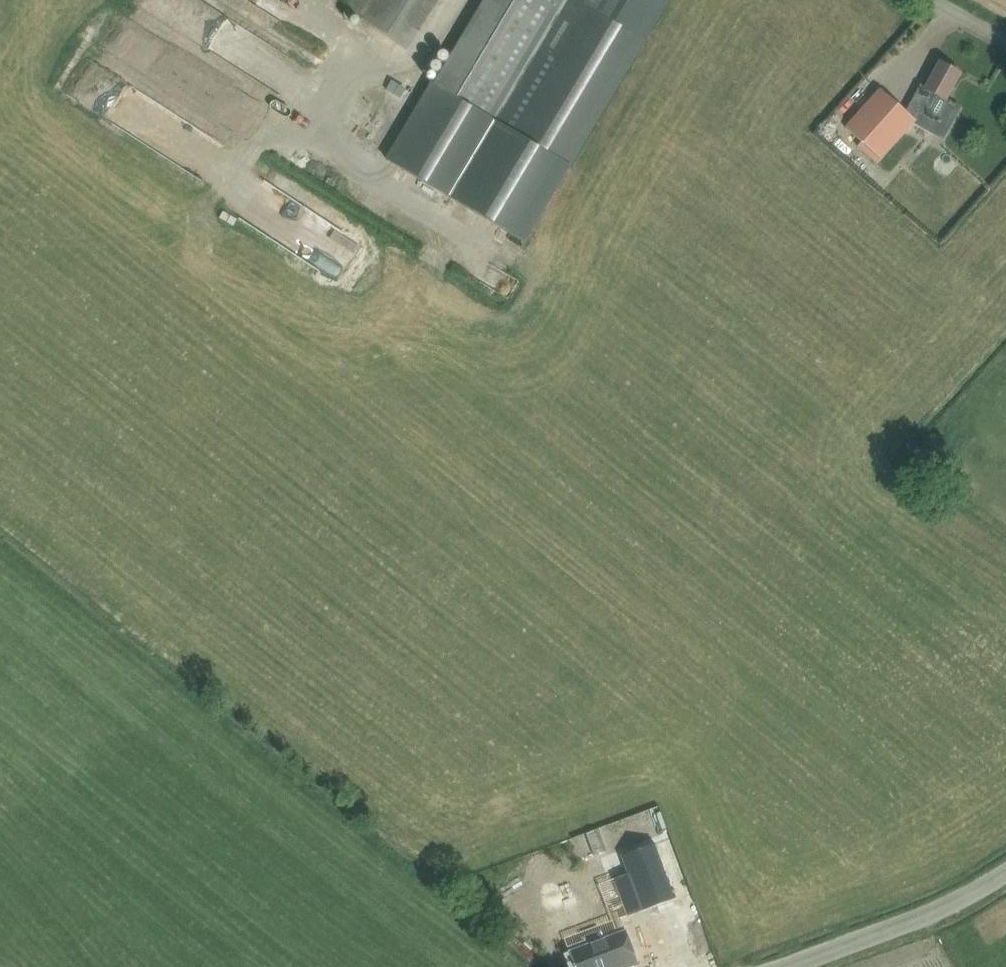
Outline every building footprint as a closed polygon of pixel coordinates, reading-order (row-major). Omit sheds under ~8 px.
[(347,10),(408,49),(439,0),(353,0),(347,10)] [(387,160),(397,167),(526,243),(645,41),(669,0),(484,0),(447,61),(432,85),(387,160)] [(861,141),(857,146),(875,162),(880,157),(881,158),(914,121),(918,125),(936,136),(953,105),(945,100),(960,73),(939,62),(925,87),(920,85),(905,112),(879,90),(846,128),(861,141)] [(569,966),(621,966),(633,962),(608,907),(663,882),(641,834),(609,848),(614,860),(600,867),(611,891),(593,899),(609,934),(563,954),(569,966)]
